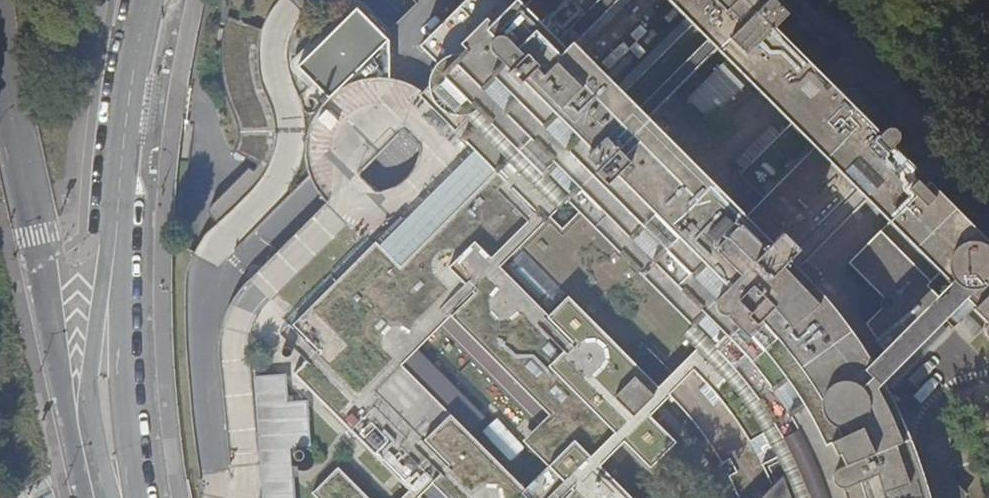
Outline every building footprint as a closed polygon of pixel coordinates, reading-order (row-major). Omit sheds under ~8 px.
[(412,16),(432,37),(469,0),(428,0),(412,16)] [(517,0),(469,0),(432,37),(422,46),(447,71),(518,1),(517,0)] [(625,0),(517,0),(518,1),(570,54),(625,0)] [(616,100),(642,126),(647,120),(718,50),(735,67),(750,53),(770,33),(789,14),(775,0),(769,0),(767,3),(764,0),(662,0),(690,28),(616,100)] [(874,385),(872,383),(867,373),(858,360),(849,345),(840,331),(831,320),(822,308),(809,295),(740,224),(735,229),(637,130),(642,126),(616,100),(570,54),(518,1),(447,71),(490,114),(571,196),(584,209),(711,336),(685,362),(660,386),(630,356),(568,295),(549,314),(547,316),(573,341),(549,364),(615,431),(591,455),(574,438),(548,465),(573,490),(565,497),(635,497),(601,463),(624,440),(651,466),(677,441),(650,414),(671,394),(679,402),(696,422),(713,447),(719,454),(722,461),(731,458),(737,471),(729,474),(735,484),(740,497),(741,497),(923,497),(921,490),(914,470),(906,450),(900,435),(893,421),(883,401),(874,385)] [(211,215),(220,224),(255,190),(264,178),(275,157),(279,136),(277,116),(266,88),(262,67),(261,49),(265,28),(230,15),(225,35),(223,64),(228,90),(241,129),(240,141),(236,151),(260,164),(256,170),(251,167),(213,205),(211,215)] [(876,141),(770,33),(750,53),(806,109),(801,115),(851,166),(876,141)] [(806,109),(750,53),(735,67),(791,125),(801,115),(806,109)] [(490,114),(447,71),(421,96),(464,140),(490,114)] [(337,147),(382,103),(377,79),(371,80),(356,84),(349,87),(343,90),(337,93),(332,97),(327,102),(323,107),(319,114),(316,121),(313,128),(311,135),(310,143),(337,147)] [(571,196),(490,114),(464,140),(469,144),(496,172),(537,212),(492,257),(501,266),(546,221),(571,196)] [(851,166),(801,115),(791,125),(816,150),(841,176),(851,166)] [(746,219),(647,120),(642,126),(637,130),(735,229),(740,224),(746,219)] [(765,201),(816,150),(791,125),(741,175),(765,201)] [(949,314),(944,319),(955,330),(974,312),(988,325),(986,328),(985,330),(985,333),(986,335),(987,338),(988,339),(988,253),(889,152),(897,144),(899,140),(900,137),(899,134),(897,131),(895,130),(892,129),(890,129),(888,130),(885,132),(876,141),(851,166),(841,176),(869,203),(964,300),(949,314)] [(454,213),(496,172),(469,144),(435,177),(458,187),(450,200),(445,205),(454,213)] [(816,150),(765,201),(746,219),(740,224),(809,295),(824,280),(806,262),(832,235),(834,237),(869,203),(841,176),(816,150)] [(476,241),(492,257),(537,212),(496,172),(454,213),(445,205),(450,200),(458,187),(435,177),(405,207),(416,230),(427,223),(435,232),(401,266),(377,241),(304,314),(293,324),(319,349),(295,373),(410,490),(401,497),(418,497),(434,482),(433,481),(450,465),(423,438),(449,411),(401,364),(451,315),(474,292),(449,267),(476,241)] [(304,314),(377,241),(401,266),(435,232),(427,223),(416,230),(405,207),(382,229),(341,188),(259,270),(268,279),(304,314)] [(947,312),(949,314),(964,300),(869,203),(834,237),(832,235),(806,262),(824,280),(809,295),(822,308),(831,320),(840,331),(849,345),(858,360),(867,373),(872,383),(879,377),(947,312)] [(711,336),(584,209),(559,233),(546,221),(501,266),(549,314),(568,295),(630,356),(655,332),(685,362),(711,336)] [(573,341),(547,316),(549,314),(501,266),(492,257),(476,241),(449,267),(474,292),(451,315),(550,414),(524,440),(548,465),(574,438),(591,455),(615,431),(549,364),(573,341)] [(268,279),(259,270),(248,280),(258,290),(293,324),(304,314),(268,279)] [(305,398),(286,399),(282,369),(253,372),(266,497),(297,497),(291,443),(310,441),(305,398)] [(929,491),(923,472),(918,456),(907,431),(898,411),(879,377),(872,383),(874,385),(883,401),(893,421),(900,435),(906,450),(914,470),(921,490),(923,497),(931,497),(929,491)] [(573,490),(548,465),(525,488),(449,411),(423,438),(450,465),(433,481),(434,482),(450,497),(565,497),(573,490)] [(337,467),(311,493),(316,497),(368,497),(337,467)]
